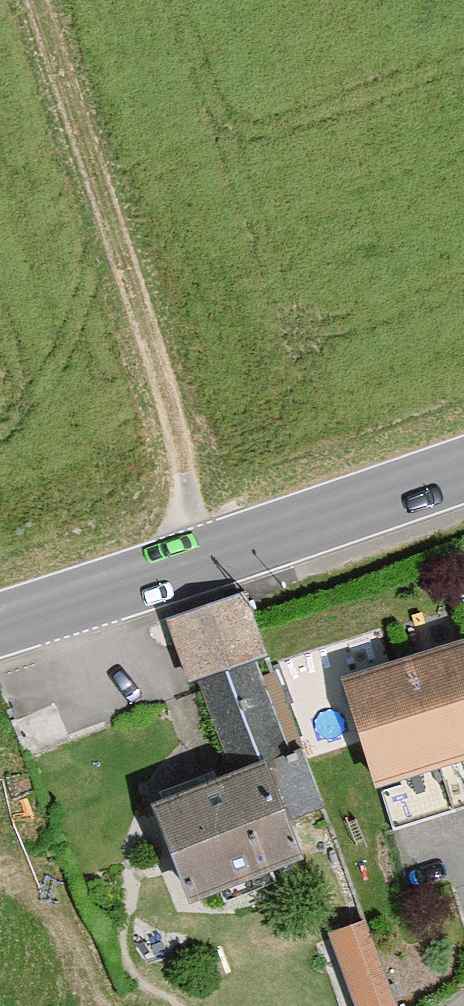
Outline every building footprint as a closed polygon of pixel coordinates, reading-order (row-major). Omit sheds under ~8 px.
[(312,747),(261,599),(182,626),(233,774),(312,747)] [(361,680),(395,796),(463,776),(463,650),(361,680)] [(52,705),(14,720),(35,773),(73,758),(52,705)] [(309,765),(178,813),(213,909),(344,861),(309,765)] [(333,937),(358,1005),(408,1005),(378,921),(333,937)]
